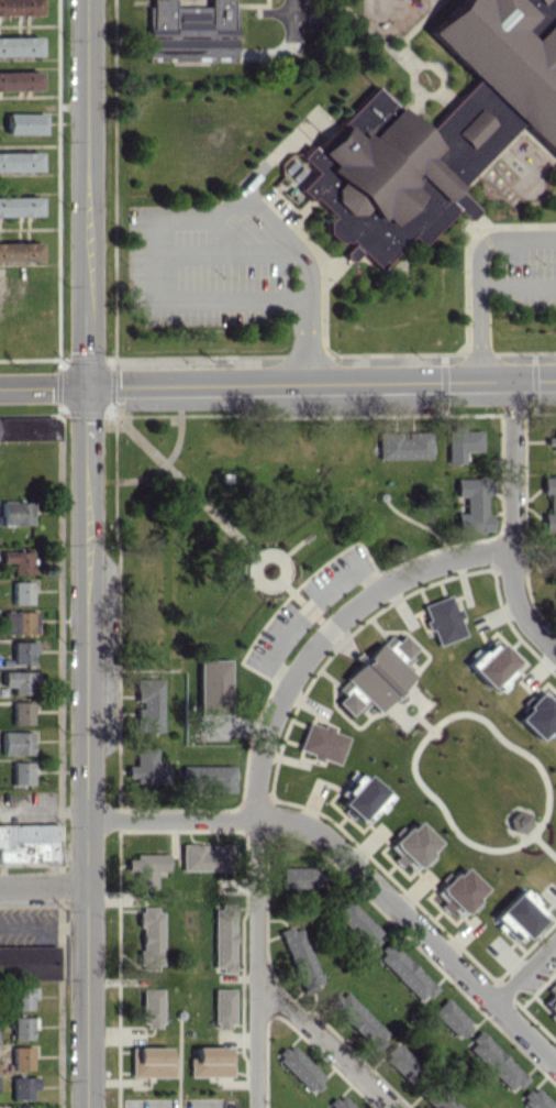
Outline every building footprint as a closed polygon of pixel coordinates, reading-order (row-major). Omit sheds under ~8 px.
[(37,0),(0,0),(0,15),(37,14),(37,0)] [(232,0),(207,0),(207,6),(171,7),(171,0),(146,0),(146,36),(145,36),(145,59),(233,59),(232,0)] [(555,158),(555,24),(549,18),(529,39),(518,29),(531,15),(516,0),(455,0),(424,33),(555,158)] [(37,55),(37,36),(0,37),(0,56),(37,55)] [(37,71),(0,71),(0,90),(37,89),(37,71)] [(298,156),(313,172),(299,186),(330,219),(322,227),(336,243),(347,239),(375,268),(408,236),(417,245),(455,209),(466,220),(476,210),(454,187),(517,127),(514,119),(498,134),(494,131),(490,133),(484,117),(474,107),(467,114),(454,101),(443,112),(446,120),(429,127),(421,134),(376,87),(313,147),(311,148),(309,146),(298,156)] [(5,133),(43,134),(43,113),(5,113),(5,133)] [(37,151),(0,152),(0,171),(38,171),(37,151)] [(36,215),(35,196),(0,197),(0,216),(36,215)] [(37,242),(0,242),(0,261),(37,261),(37,242)] [(480,450),(479,428),(445,429),(446,463),(462,463),(462,451),(480,450)] [(550,428),(550,437),(544,437),(544,448),(555,447),(555,428),(550,428)] [(428,431),(402,432),(376,433),(377,459),(429,458),(428,431)] [(541,476),(541,493),(548,493),(548,512),(542,512),(542,529),(555,529),(555,476),(541,476)] [(454,478),(454,496),(464,496),(464,512),(455,512),(455,531),(490,530),(490,513),(484,513),(484,494),(490,494),(490,478),(454,478)] [(31,524),(30,501),(0,501),(0,524),(31,524)] [(11,574),(29,575),(30,552),(0,550),(0,563),(11,563),(11,574)] [(30,604),(30,581),(11,581),(11,604),(30,604)] [(421,605),(436,645),(464,635),(458,619),(462,617),(458,607),(454,608),(449,595),(421,605)] [(2,634),(36,634),(36,610),(1,611),(2,634)] [(376,711),(391,697),(392,694),(412,675),(403,666),(408,662),(414,646),(402,634),(395,641),(388,634),(367,654),(384,671),(381,678),(379,677),(362,659),(344,678),(338,691),(342,695),(335,702),(351,717),(366,702),(376,711)] [(35,641),(11,641),(11,664),(34,664),(35,641)] [(488,688),(515,661),(498,643),(470,670),(488,688)] [(198,715),(227,714),(227,659),(197,659),(198,715)] [(11,686),(11,694),(35,693),(35,670),(1,671),(1,687),(11,686)] [(161,678),(135,678),(134,704),(134,731),(160,731),(161,678)] [(547,729),(553,734),(555,731),(555,705),(541,690),(515,718),(538,739),(547,729)] [(11,724),(31,724),(31,701),(11,702),(11,724)] [(298,749),(312,754),(311,756),(337,765),(347,734),(322,726),(306,722),(298,749)] [(30,754),(30,731),(0,731),(0,754),(30,754)] [(165,781),(166,765),(153,765),(154,748),(134,747),(133,765),(126,765),(125,780),(165,781)] [(11,762),(11,784),(30,785),(31,762),(11,762)] [(233,765),(181,765),(181,786),(210,787),(210,791),(233,792),(233,765)] [(384,791),(365,774),(339,802),(358,820),(384,791)] [(439,844),(416,819),(391,843),(414,867),(439,844)] [(56,862),(56,824),(0,824),(0,862),(56,862)] [(181,870),(224,870),(224,844),(207,844),(207,843),(181,844),(181,870)] [(154,887),(154,869),(166,870),(166,855),(126,854),(125,870),(133,870),(133,887),(154,887)] [(463,916),(477,903),(473,898),(483,889),(463,865),(437,889),(463,916)] [(282,888),(318,887),(317,866),(281,867),(282,888)] [(541,920),(514,893),(497,911),(524,938),(541,920)] [(368,949),(382,933),(346,899),(331,916),(368,949)] [(212,970),(234,971),(235,905),(213,904),(212,970)] [(160,908),(137,908),(137,926),(141,926),(140,969),(159,970),(160,908)] [(298,924),(279,932),(302,990),(322,982),(298,924)] [(376,955),(421,1004),(436,989),(391,941),(376,955)] [(0,946),(0,977),(56,975),(55,945),(0,946)] [(35,986),(11,986),(11,1010),(30,1009),(30,999),(35,999),(35,986)] [(141,1028),(160,1028),(160,988),(141,988),(141,1028)] [(233,989),(213,988),(213,1028),(232,1028),(233,989)] [(372,1046),(386,1032),(341,988),(327,1003),(372,1046)] [(545,1005),(555,1015),(555,994),(545,1005)] [(445,998),(431,1011),(458,1040),(472,1026),(445,998)] [(11,1039),(33,1039),(33,1016),(11,1017),(11,1039)] [(512,1092),(526,1076),(479,1032),(465,1047),(512,1092)] [(380,1056),(406,1080),(420,1065),(394,1041),(380,1056)] [(325,1078),(289,1043),(275,1057),(312,1092),(325,1078)] [(31,1046),(11,1047),(12,1069),(31,1069),(31,1046)] [(188,1076),(231,1076),(231,1046),(194,1047),(194,1057),(188,1057),(188,1076)] [(172,1076),(172,1057),(166,1057),(166,1047),(129,1047),(129,1076),(172,1076)] [(11,1099),(31,1099),(30,1090),(36,1089),(36,1076),(11,1077),(11,1099)] [(534,1086),(520,1100),(528,1107),(555,1107),(534,1086)] [(340,1093),(326,1107),(355,1107),(340,1093)]
